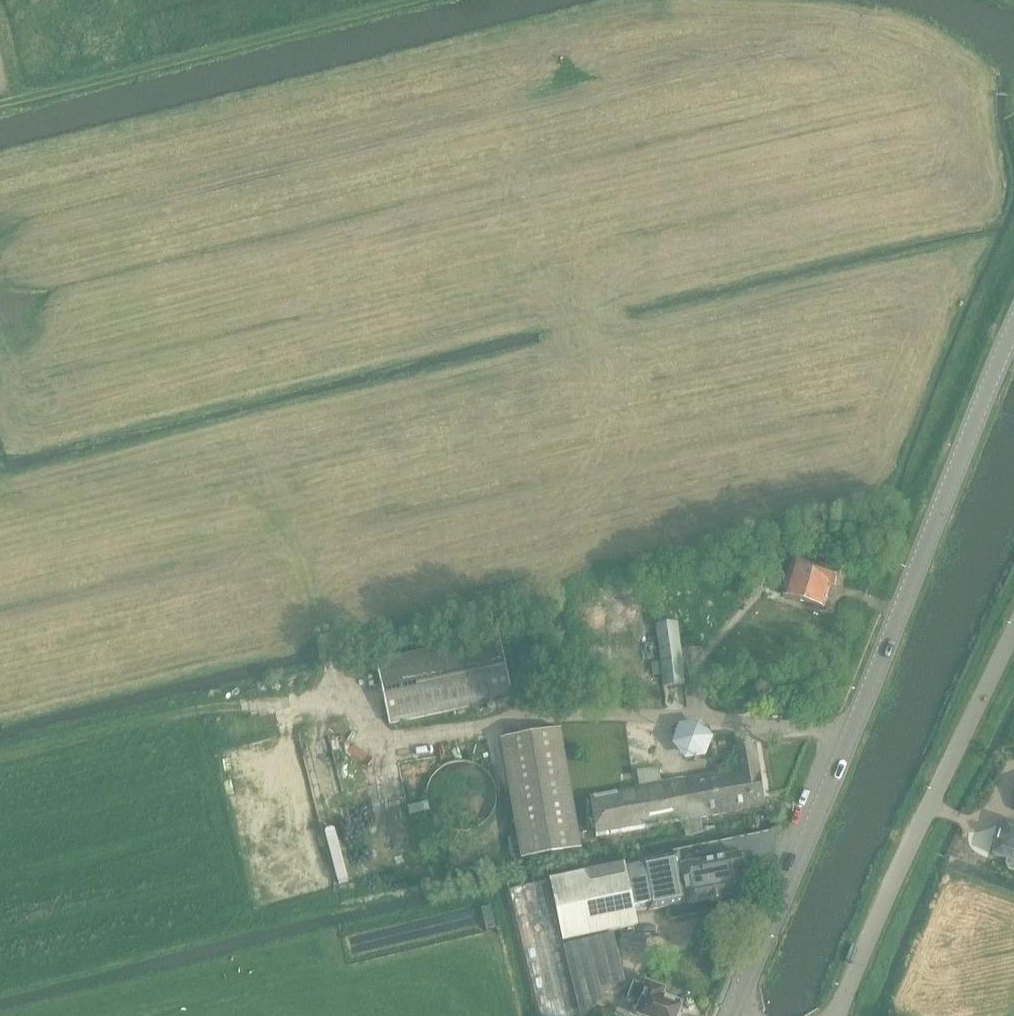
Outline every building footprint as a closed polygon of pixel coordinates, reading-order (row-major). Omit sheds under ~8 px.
[(838,573),(796,560),(782,555),(777,571),(791,576),(784,597),(824,610),(831,589),(833,590),(838,573)] [(528,623),(504,629),(506,640),(531,635),(528,623)] [(663,688),(683,685),(675,625),(655,628),(663,688)] [(498,638),(376,665),(389,728),(512,701),(498,638)] [(560,734),(501,745),(523,865),(583,854),(560,734)] [(593,798),(589,798),(597,840),(611,837),(625,835),(765,809),(753,748),(732,752),(734,763),(717,766),(718,773),(661,784),(658,770),(635,774),(637,789),(593,798)] [(479,801),(479,800),(478,794),(477,790),(474,784),(471,780),(467,776),(461,772),(455,770),(448,769),(443,769),(436,771),(429,775),(425,779),(421,784),(418,789),(416,795),(416,800),(416,806),(418,812),(421,817),(424,822),(430,827),(436,830),(442,832),(446,832),(452,832),(459,830),(464,827),(469,823),(472,819),(476,814),(478,808),(479,801)] [(992,855),(1007,860),(1006,864),(1008,868),(1013,870),(1013,824),(1004,821),(1000,833),(999,833),(996,841),(997,841),(992,855)] [(642,867),(625,870),(633,910),(649,907),(650,913),(689,905),(690,907),(711,903),(714,905),(722,904),(725,899),(746,895),(744,881),(748,881),(746,870),(749,866),(748,859),(743,856),(742,855),(739,855),(684,867),(682,855),(641,864),(642,867)] [(565,942),(637,926),(633,910),(625,870),(624,867),(552,883),(565,942)] [(510,893),(539,1015),(589,1015),(603,1002),(600,991),(625,984),(613,937),(564,949),(548,884),(510,893)] [(643,952),(644,940),(624,936),(623,948),(643,952)] [(676,1015),(680,1006),(660,998),(663,992),(644,984),(642,989),(633,986),(628,1000),(636,1003),(639,1005),(634,1015),(677,1015),(676,1015)]
